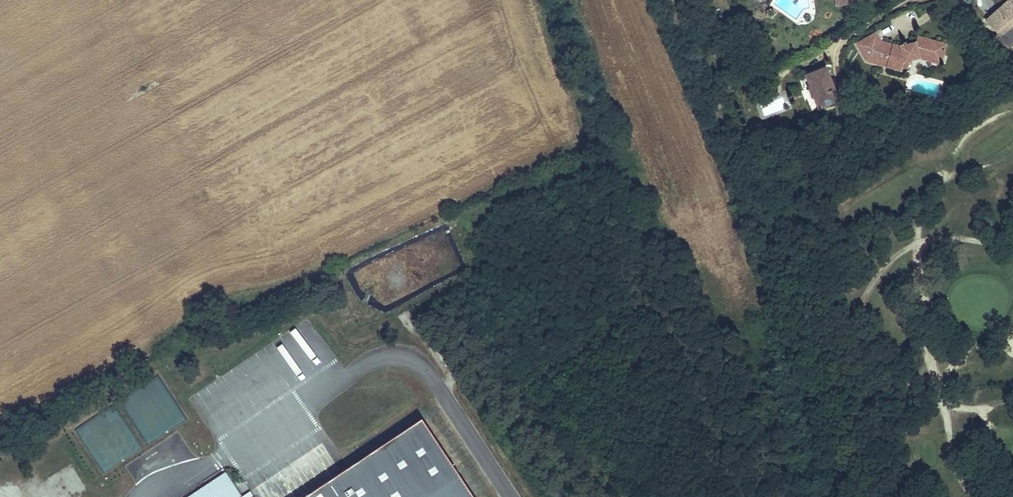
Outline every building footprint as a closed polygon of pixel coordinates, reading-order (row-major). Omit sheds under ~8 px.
[(1010,44),(1012,41),(1012,0),(1011,0),(988,20),(1010,44)] [(940,64),(945,44),(916,37),(914,44),(902,47),(878,41),(875,35),(859,43),(868,62),(906,73),(920,59),(940,64)] [(920,59),(906,73),(917,75),(920,66),(939,70),(940,64),(920,59)] [(840,101),(828,68),(808,76),(813,87),(809,88),(813,98),(816,97),(821,108),(840,101)] [(301,496),(473,496),(420,418),(301,496)]
